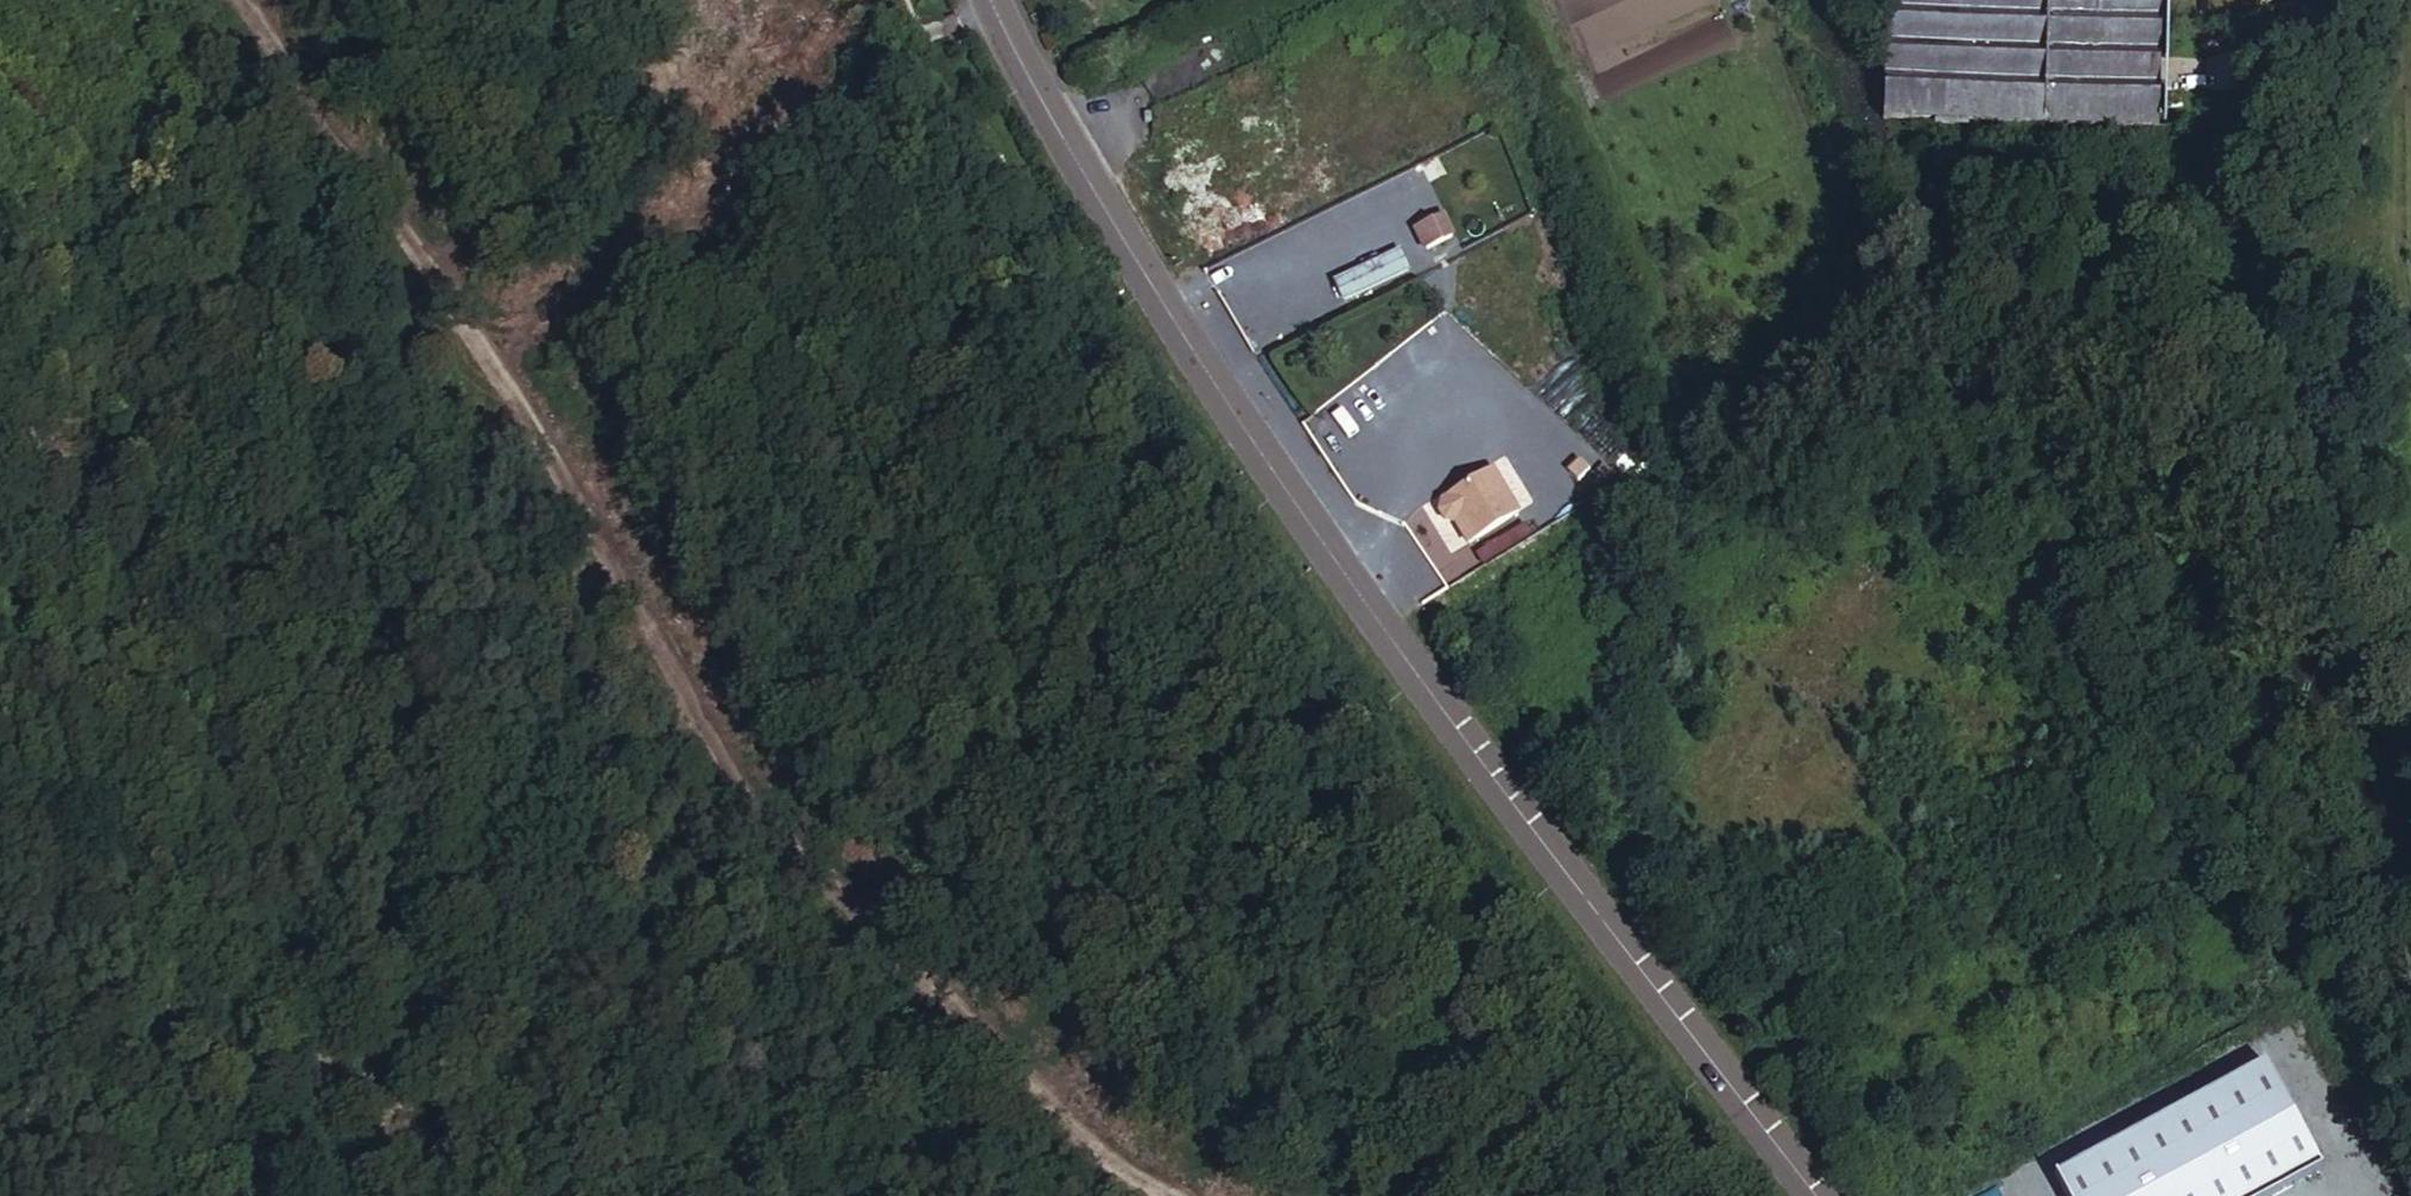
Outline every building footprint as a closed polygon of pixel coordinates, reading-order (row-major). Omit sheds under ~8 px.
[(1911,116),(1935,117),(1966,118),(2161,123),(2165,20),(2048,17),(2049,0),(1894,0),(1891,115),(1911,116)] [(2048,17),(2165,20),(2165,0),(2049,0),(2048,17)] [(1966,118),(1935,117),(1934,124),(1966,126),(1966,118)] [(1579,467),(1587,475),(1599,465),(1591,456),(1579,467)] [(1481,518),(1491,535),(1537,507),(1510,465),(1459,497),(1457,508),(1463,519),(1475,522),(1481,518)] [(2072,1176),(2083,1195),(2280,1195),(2339,1162),(2277,1056),(2072,1176)]
